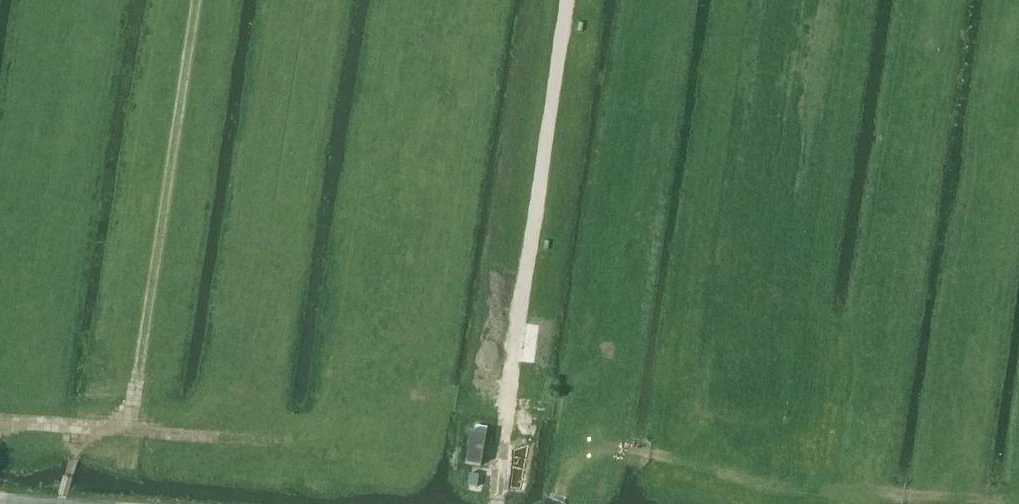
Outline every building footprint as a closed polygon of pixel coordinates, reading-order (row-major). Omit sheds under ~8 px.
[(468,460),(482,463),(487,438),(473,434),(468,460)]
